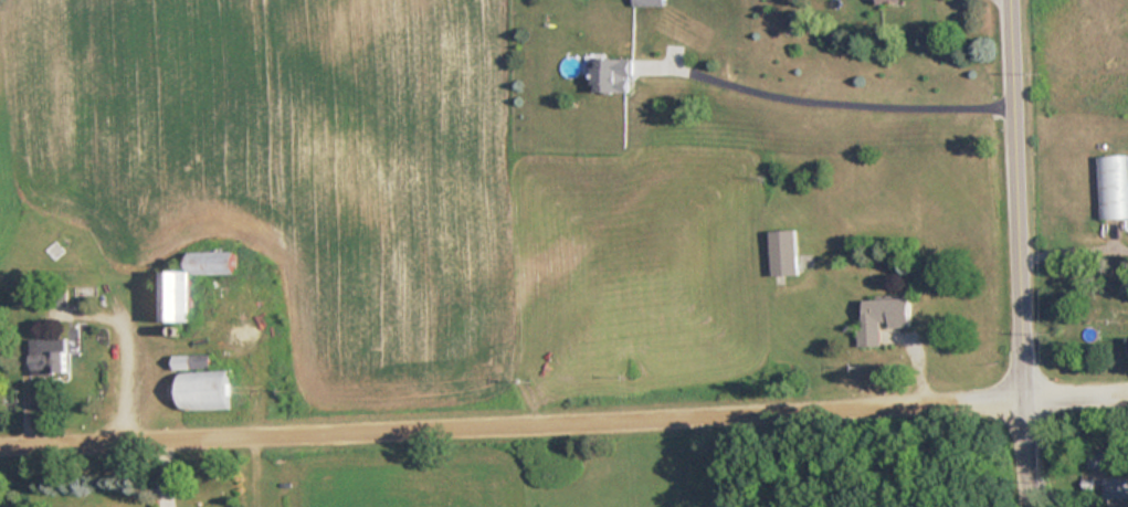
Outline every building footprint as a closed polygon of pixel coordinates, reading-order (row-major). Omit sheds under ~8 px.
[(593,92),(629,92),(629,57),(593,57),(593,92)] [(1097,220),(1127,219),(1127,207),(1127,156),(1095,157),(1097,220)] [(769,231),(770,276),(795,276),(795,230),(769,231)] [(188,275),(232,275),(232,253),(184,253),(184,272),(159,272),(158,322),(188,322),(188,275)] [(881,347),(881,329),(910,328),(909,299),(861,300),(861,347),(881,347)] [(30,339),(30,377),(64,377),(64,339),(30,339)] [(176,409),(225,409),(225,370),(207,370),(206,356),(170,356),(170,371),(176,371),(176,409)] [(1084,453),(1085,473),(1116,473),(1116,453),(1084,453)]
